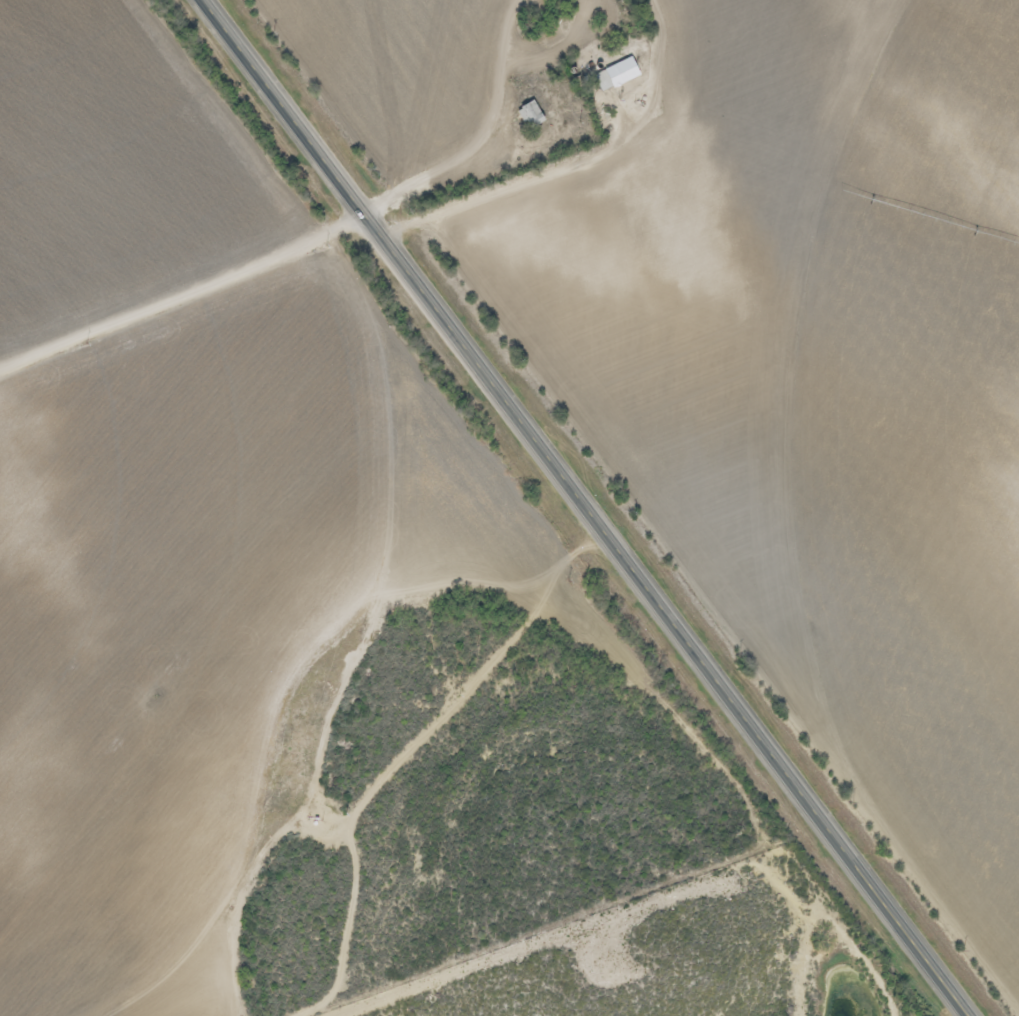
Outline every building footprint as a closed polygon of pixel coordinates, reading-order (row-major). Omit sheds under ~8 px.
[(637,76),(628,58),(591,77),(599,94),(637,76)] [(514,111),(525,131),(542,122),(531,102),(514,111)]
